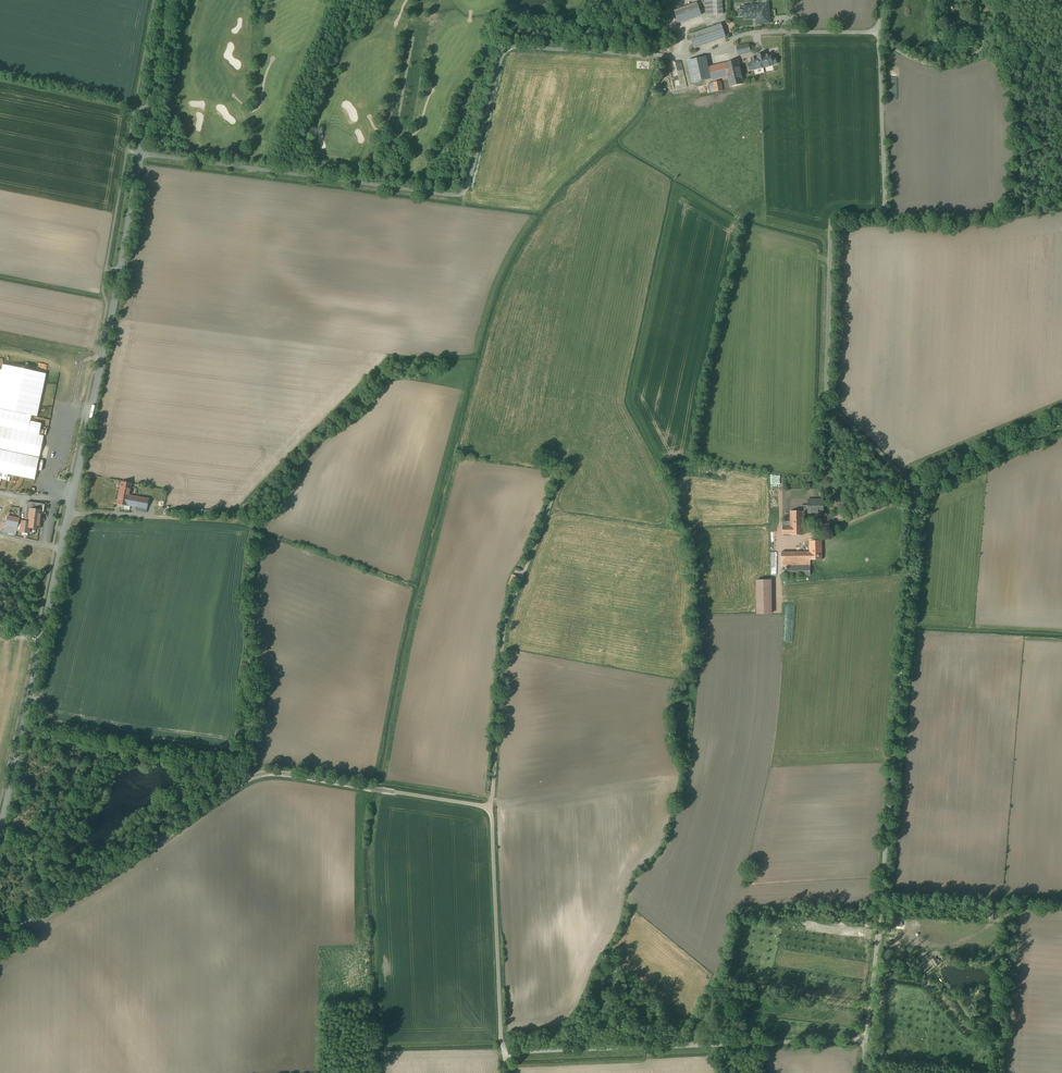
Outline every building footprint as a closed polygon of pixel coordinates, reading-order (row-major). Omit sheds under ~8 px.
[(706,15),(723,14),(722,0),(705,0),(706,15)] [(943,4),(946,11),(956,7),(953,0),(952,0),(943,4)] [(697,3),(674,11),(679,23),(701,15),(697,3)] [(768,4),(744,7),(744,9),(738,10),(739,16),(745,16),(745,19),(757,18),(758,24),(770,23),(768,4)] [(957,17),(947,21),(952,34),(963,29),(957,17)] [(721,24),(690,35),(695,48),(726,37),(721,24)] [(749,44),(737,47),(739,55),(750,52),(749,44)] [(706,57),(687,61),(692,83),(711,79),(706,57)] [(725,64),(710,67),(712,79),(728,76),(730,86),(744,83),(738,60),(725,63),(725,64)] [(721,81),(709,83),(711,93),(723,90),(721,81)] [(131,484),(122,482),(119,496),(128,497),(129,495),(131,484)] [(149,499),(129,495),(128,497),(127,505),(147,509),(149,499)] [(128,497),(119,496),(117,503),(127,505),(128,497)] [(823,500),(808,500),(808,505),(801,505),(801,511),(803,511),(808,511),(808,513),(824,512),(823,500)] [(43,504),(27,502),(25,518),(28,518),(28,520),(28,522),(25,522),(25,527),(27,527),(30,528),(40,529),(43,504)] [(803,511),(801,511),(790,511),(790,522),(783,522),(783,535),(791,535),(804,535),(803,511)] [(19,519),(16,518),(8,516),(4,532),(15,534),(19,519)] [(28,522),(22,521),(20,532),(29,533),(30,528),(27,527),(25,527),(25,522),(28,522)] [(810,552),(782,552),(782,567),(788,566),(788,575),(810,575),(810,560),(822,560),(821,541),(810,541),(810,552)] [(771,580),(757,580),(757,614),(771,614),(771,580)]
